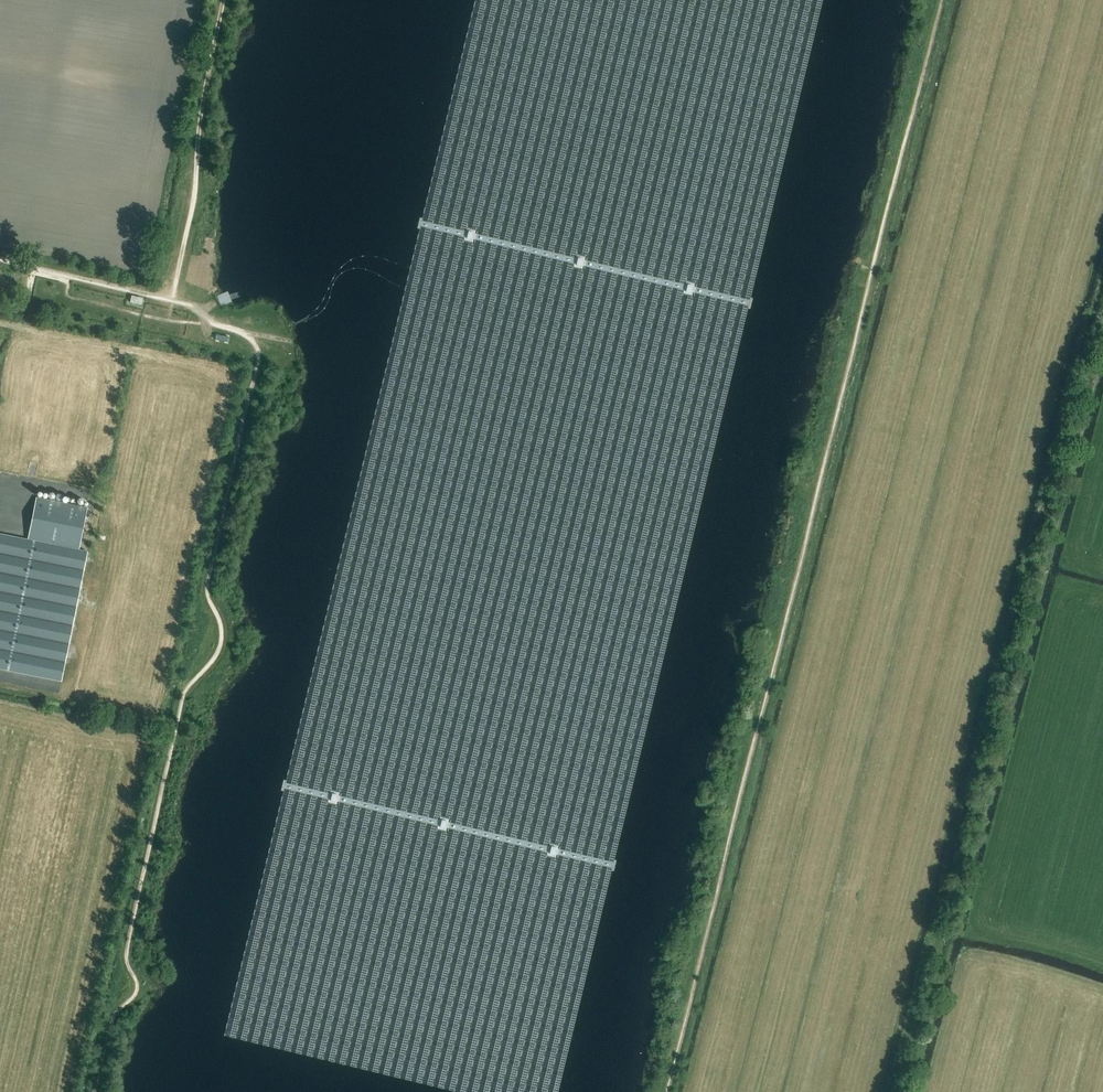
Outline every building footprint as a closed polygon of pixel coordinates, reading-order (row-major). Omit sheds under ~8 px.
[(141,305),(143,298),(131,295),(130,302),(141,305)] [(8,534),(80,547),(87,508),(15,495),(8,534)] [(88,551),(0,535),(0,669),(64,680),(88,551)]
